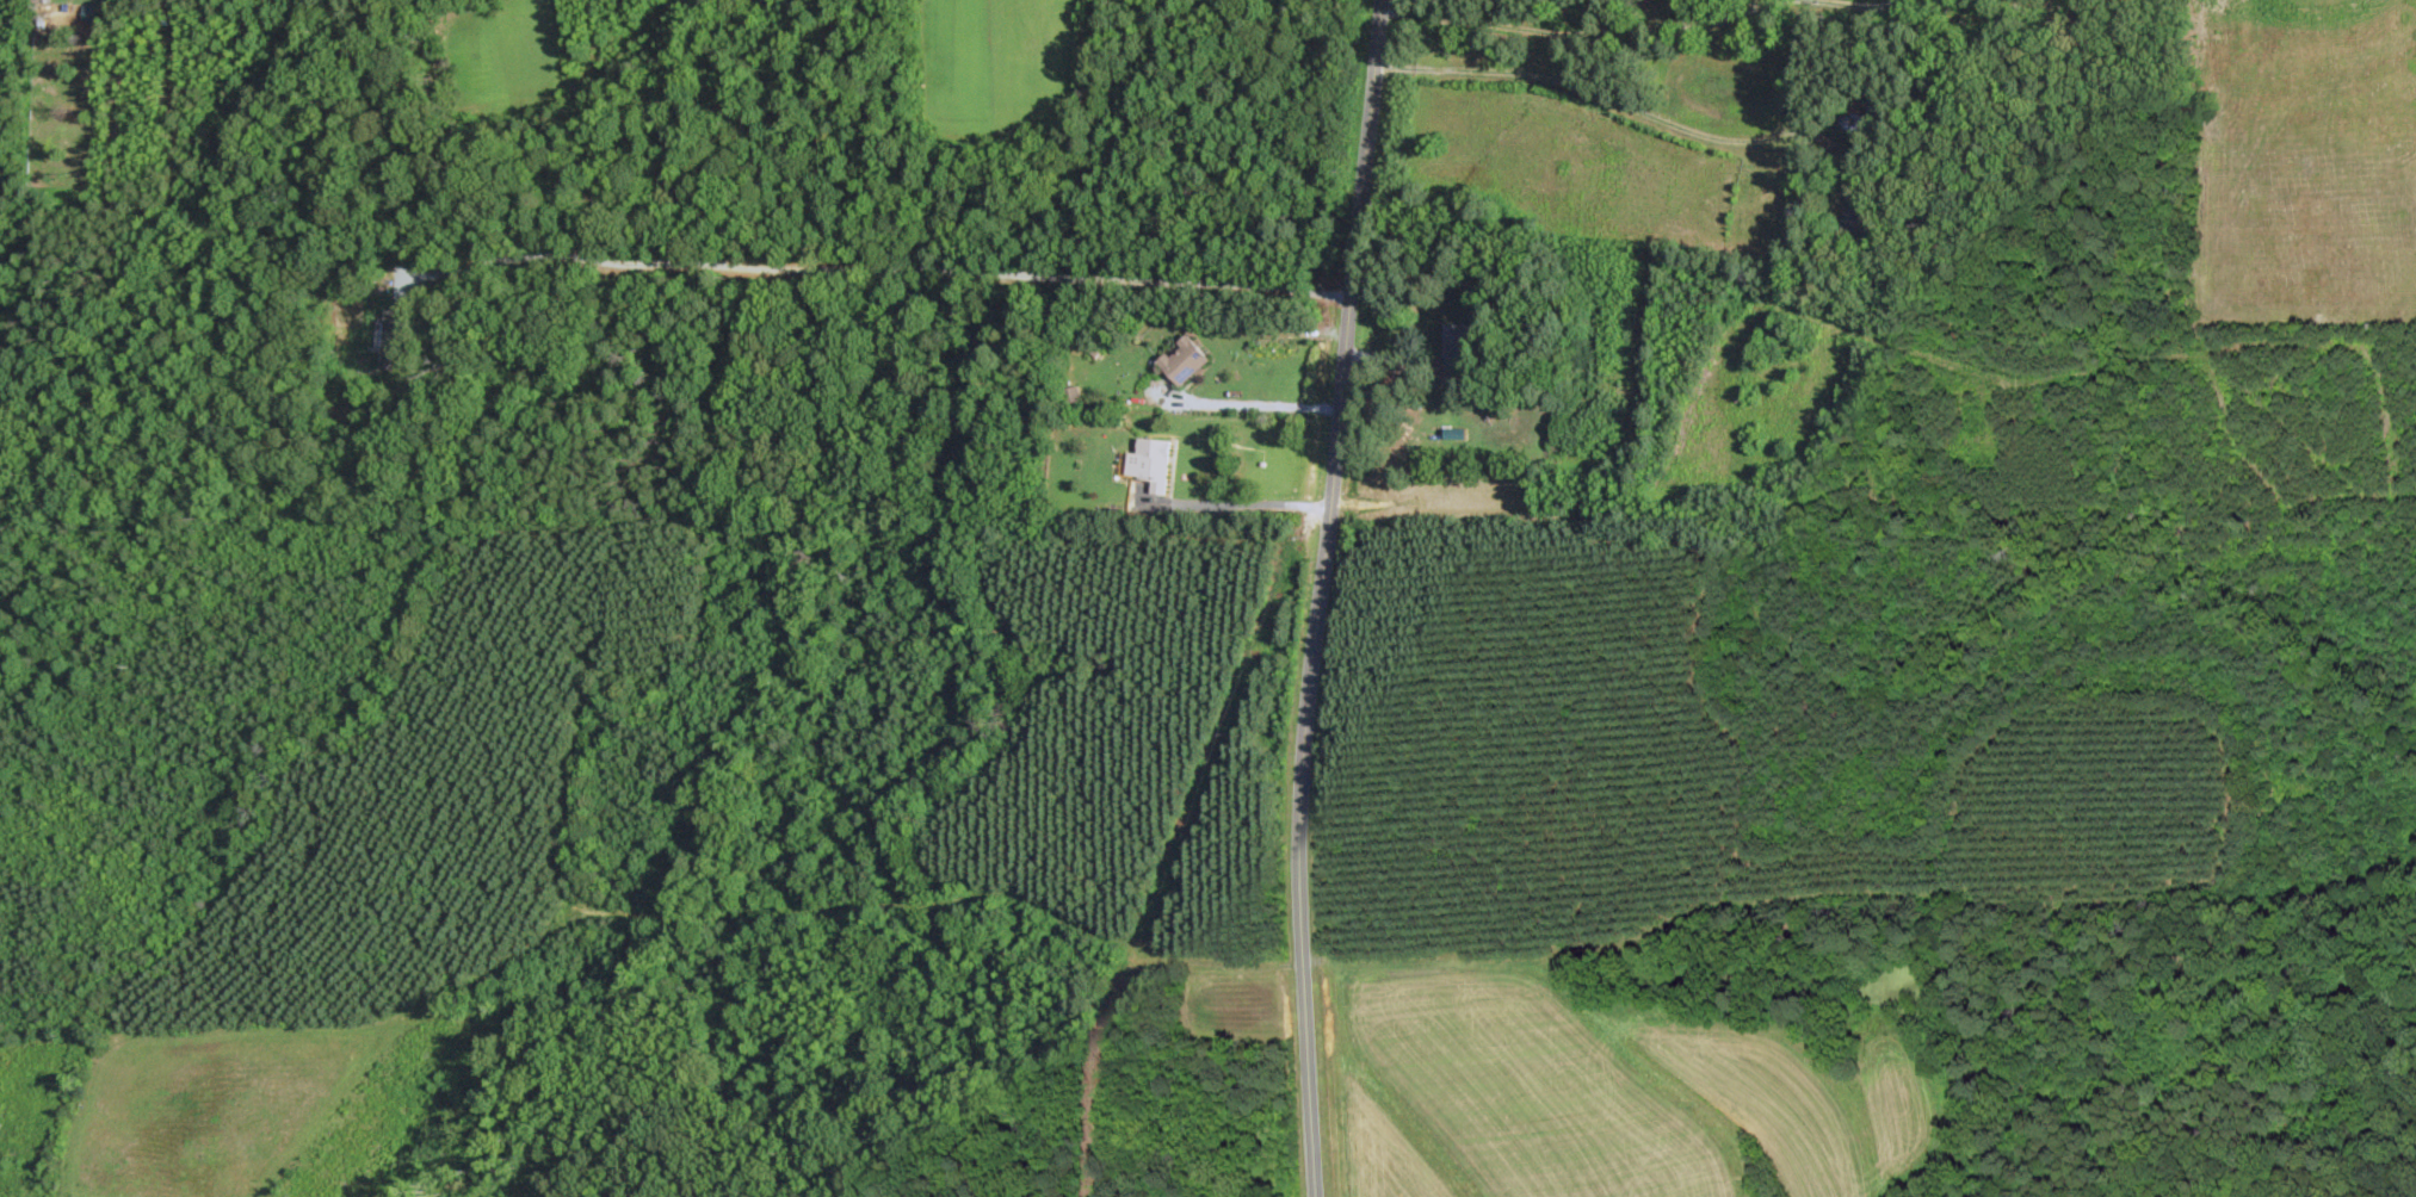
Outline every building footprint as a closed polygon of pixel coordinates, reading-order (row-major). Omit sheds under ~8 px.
[(389,309),(385,367),(407,370),(410,311),(389,309)] [(1470,370),(1472,325),(1446,324),(1444,369),(1470,370)] [(1162,361),(1184,385),(1213,359),(1193,335),(1182,343),(1186,347),(1175,356),(1172,353),(1162,361)] [(1089,349),(1099,358),(1104,353),(1095,345),(1089,349)] [(1143,438),(1142,453),(1133,452),(1131,475),(1150,477),(1149,492),(1169,495),(1174,440),(1143,438)]
